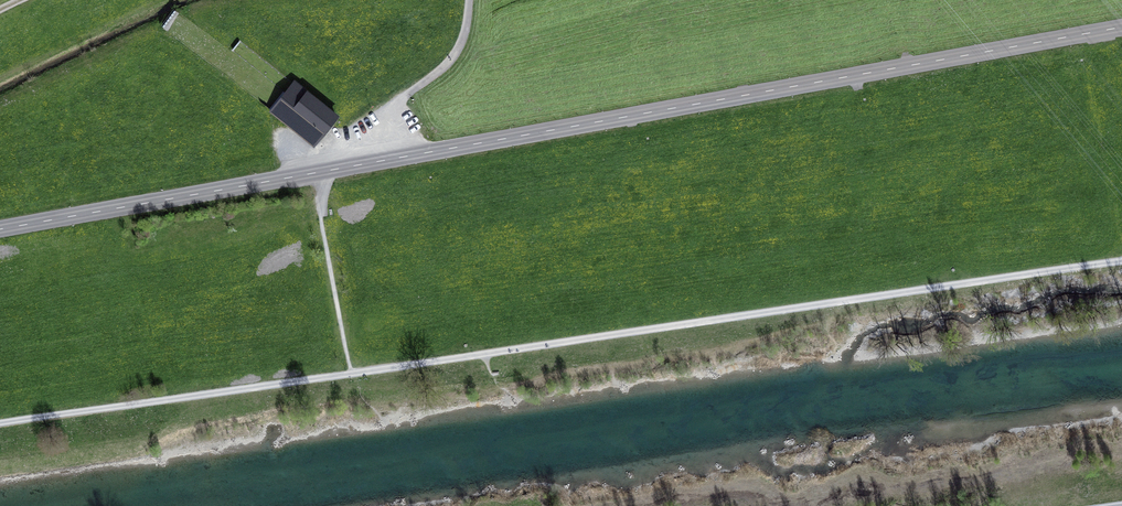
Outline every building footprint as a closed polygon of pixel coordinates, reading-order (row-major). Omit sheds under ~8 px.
[(342,117),(298,81),(297,82),(272,113),(316,149),(342,117)]
